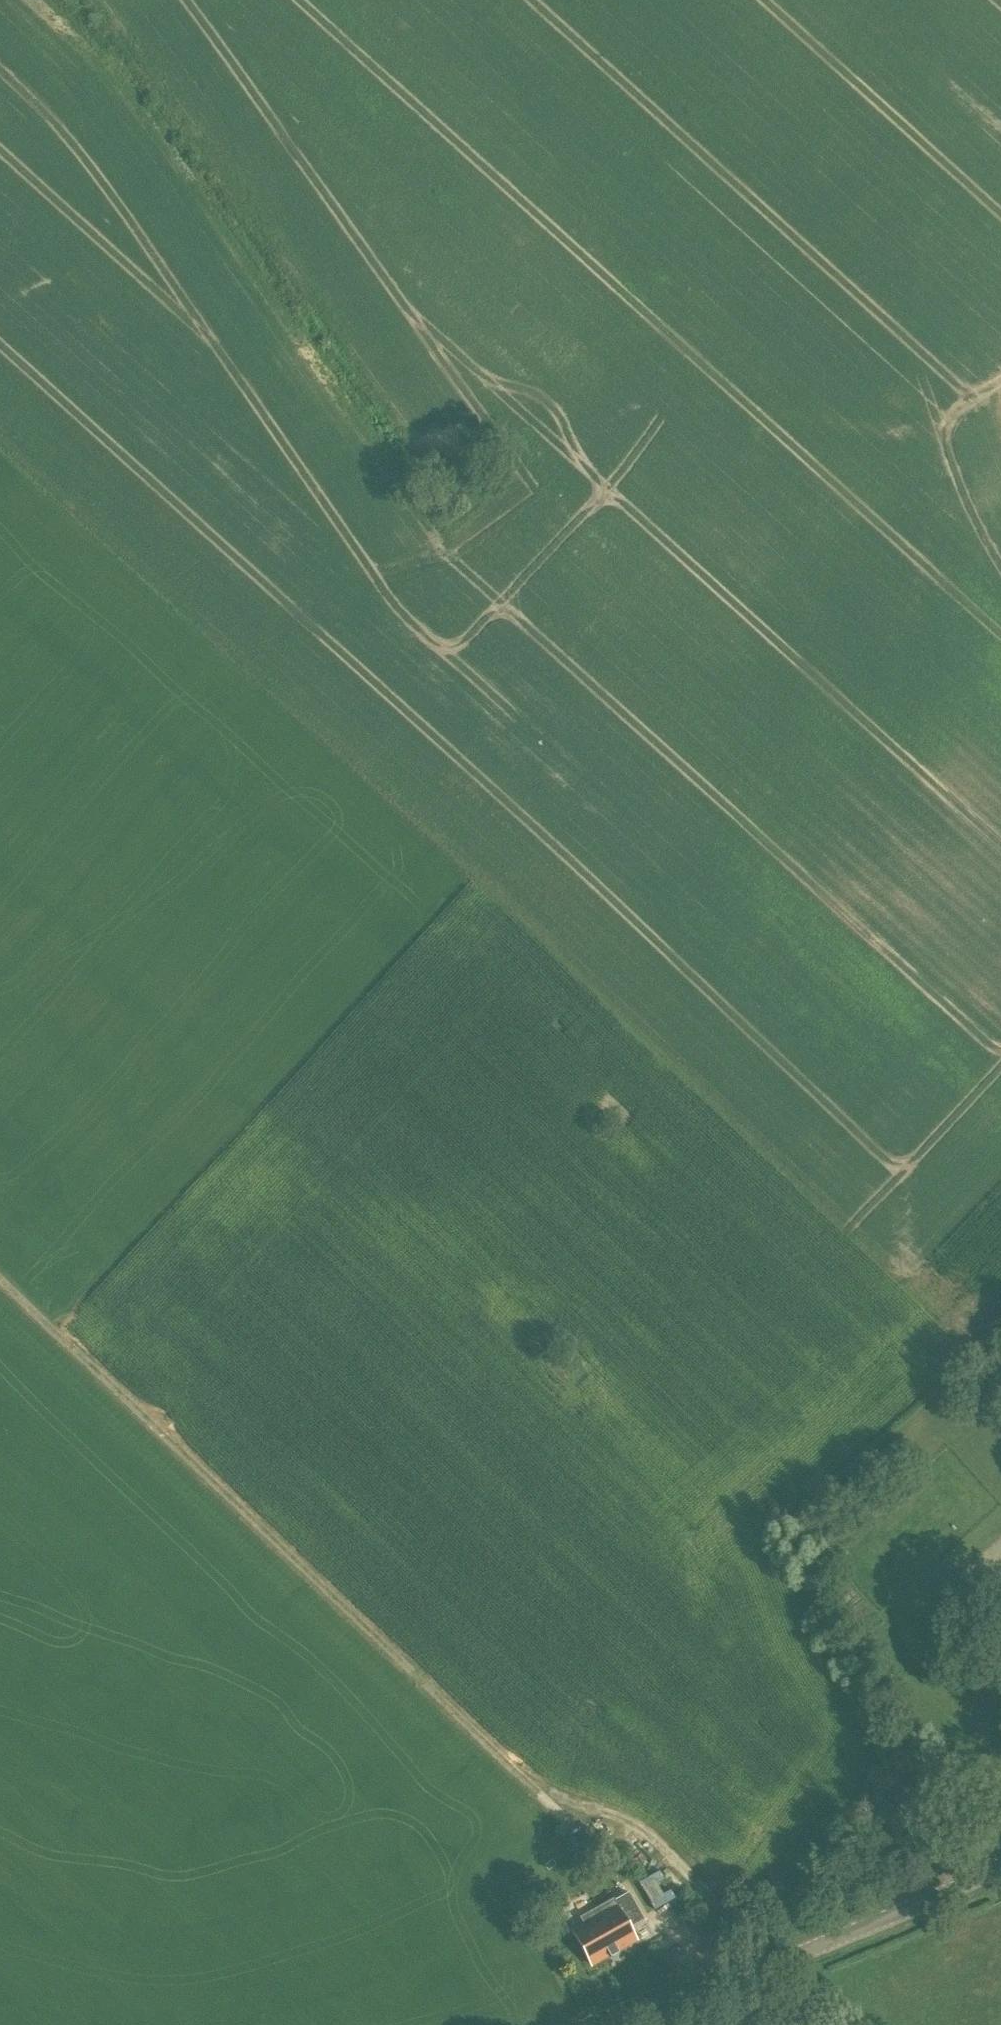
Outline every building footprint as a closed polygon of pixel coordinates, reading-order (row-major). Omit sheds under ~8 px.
[(591,1964),(636,1939),(629,1927),(644,1918),(628,1891),(612,1901),(616,1907),(573,1931),(591,1964)]
